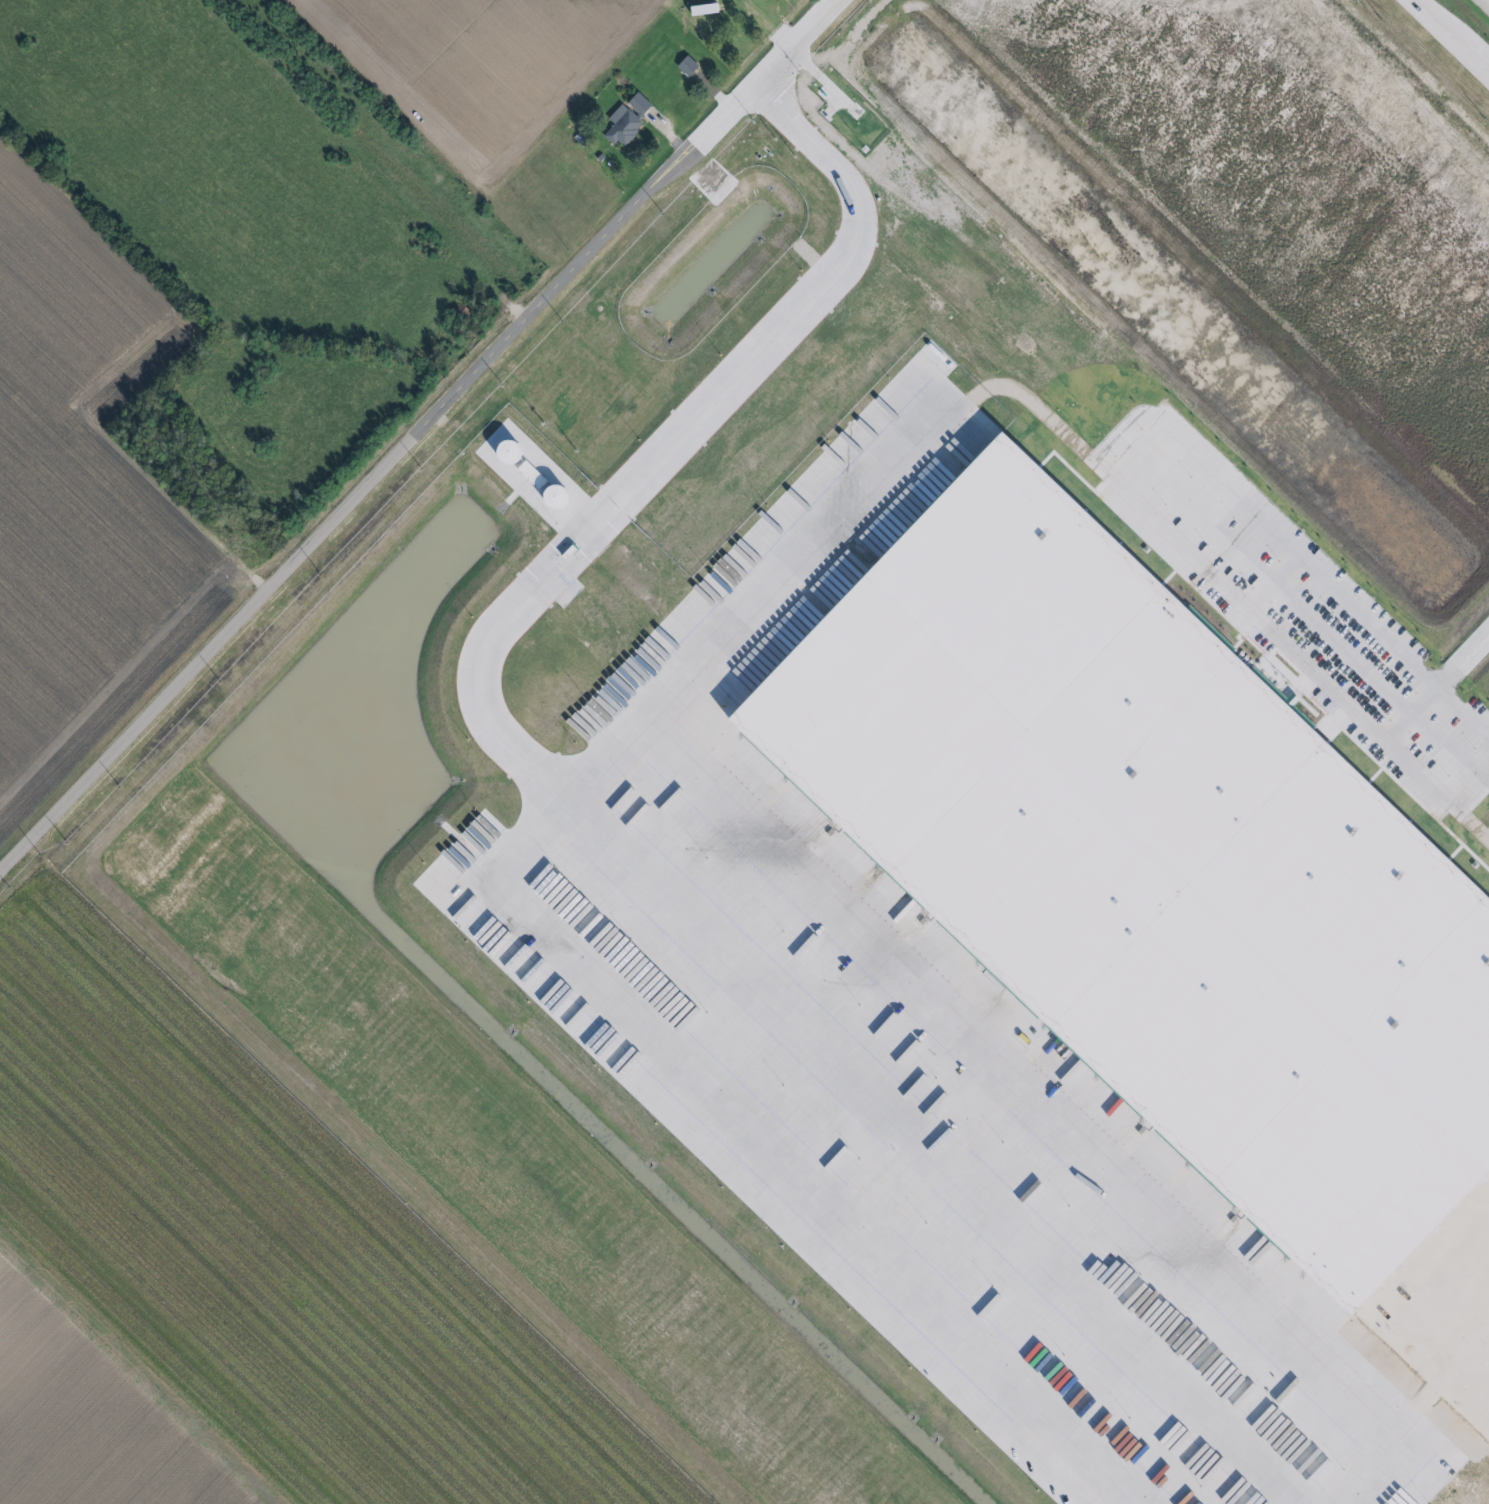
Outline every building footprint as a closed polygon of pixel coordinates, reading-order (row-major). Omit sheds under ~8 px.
[(679,66),(691,77),(701,66),(689,55),(679,66)] [(622,107),(607,123),(613,129),(602,140),(612,149),(616,145),(624,152),(635,140),(633,139),(636,135),(635,134),(641,127),(637,124),(639,120),(649,110),(636,96),(626,107),(636,117),(635,119),(622,107)] [(1488,1447),(1488,906),(996,433),(726,714),(1488,1447)]
